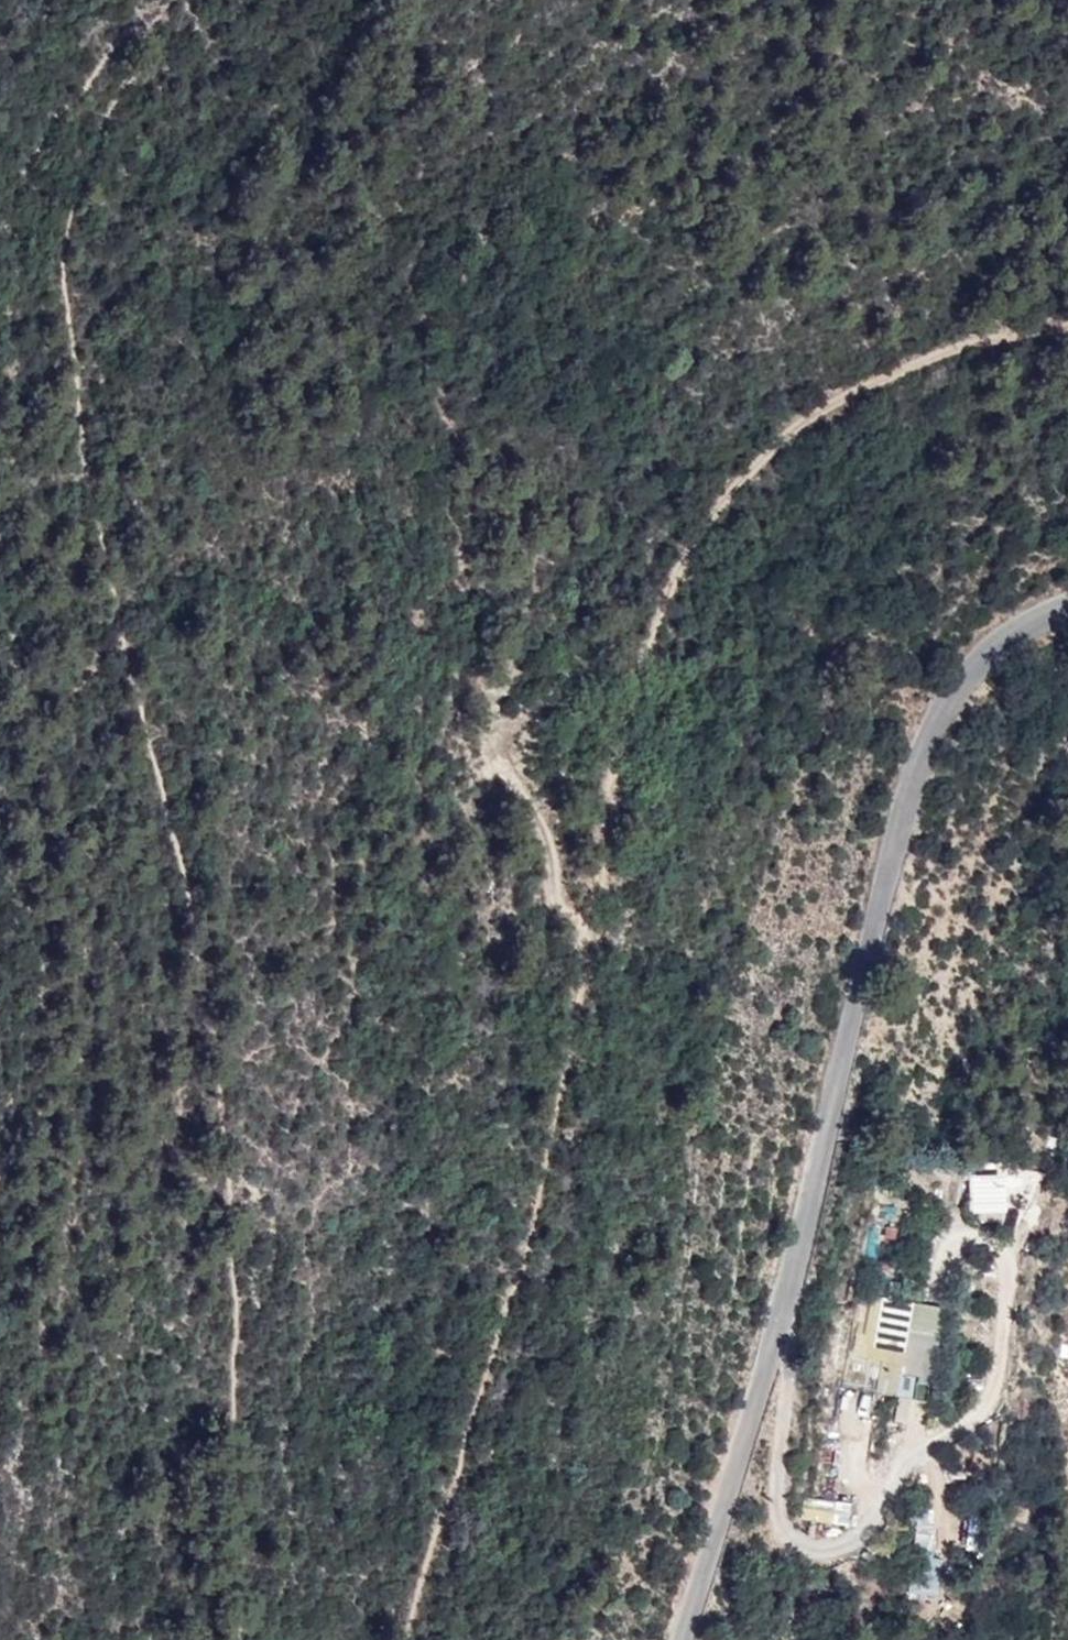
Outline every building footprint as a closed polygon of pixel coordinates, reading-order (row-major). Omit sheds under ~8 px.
[(834,1523),(837,1505),(804,1499),(801,1517),(834,1523)]
